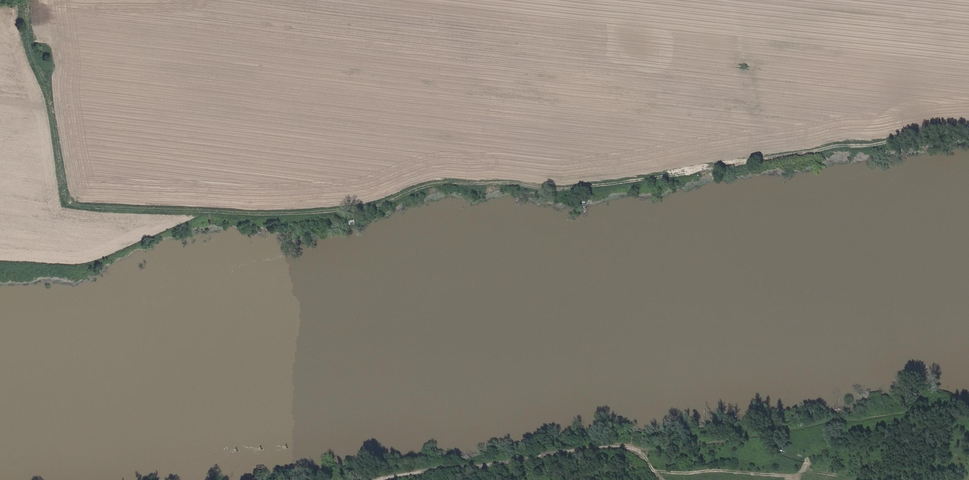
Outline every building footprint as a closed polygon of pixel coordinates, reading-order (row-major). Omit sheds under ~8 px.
[(50,42),(41,42),(41,55),(50,55),(50,42)]
